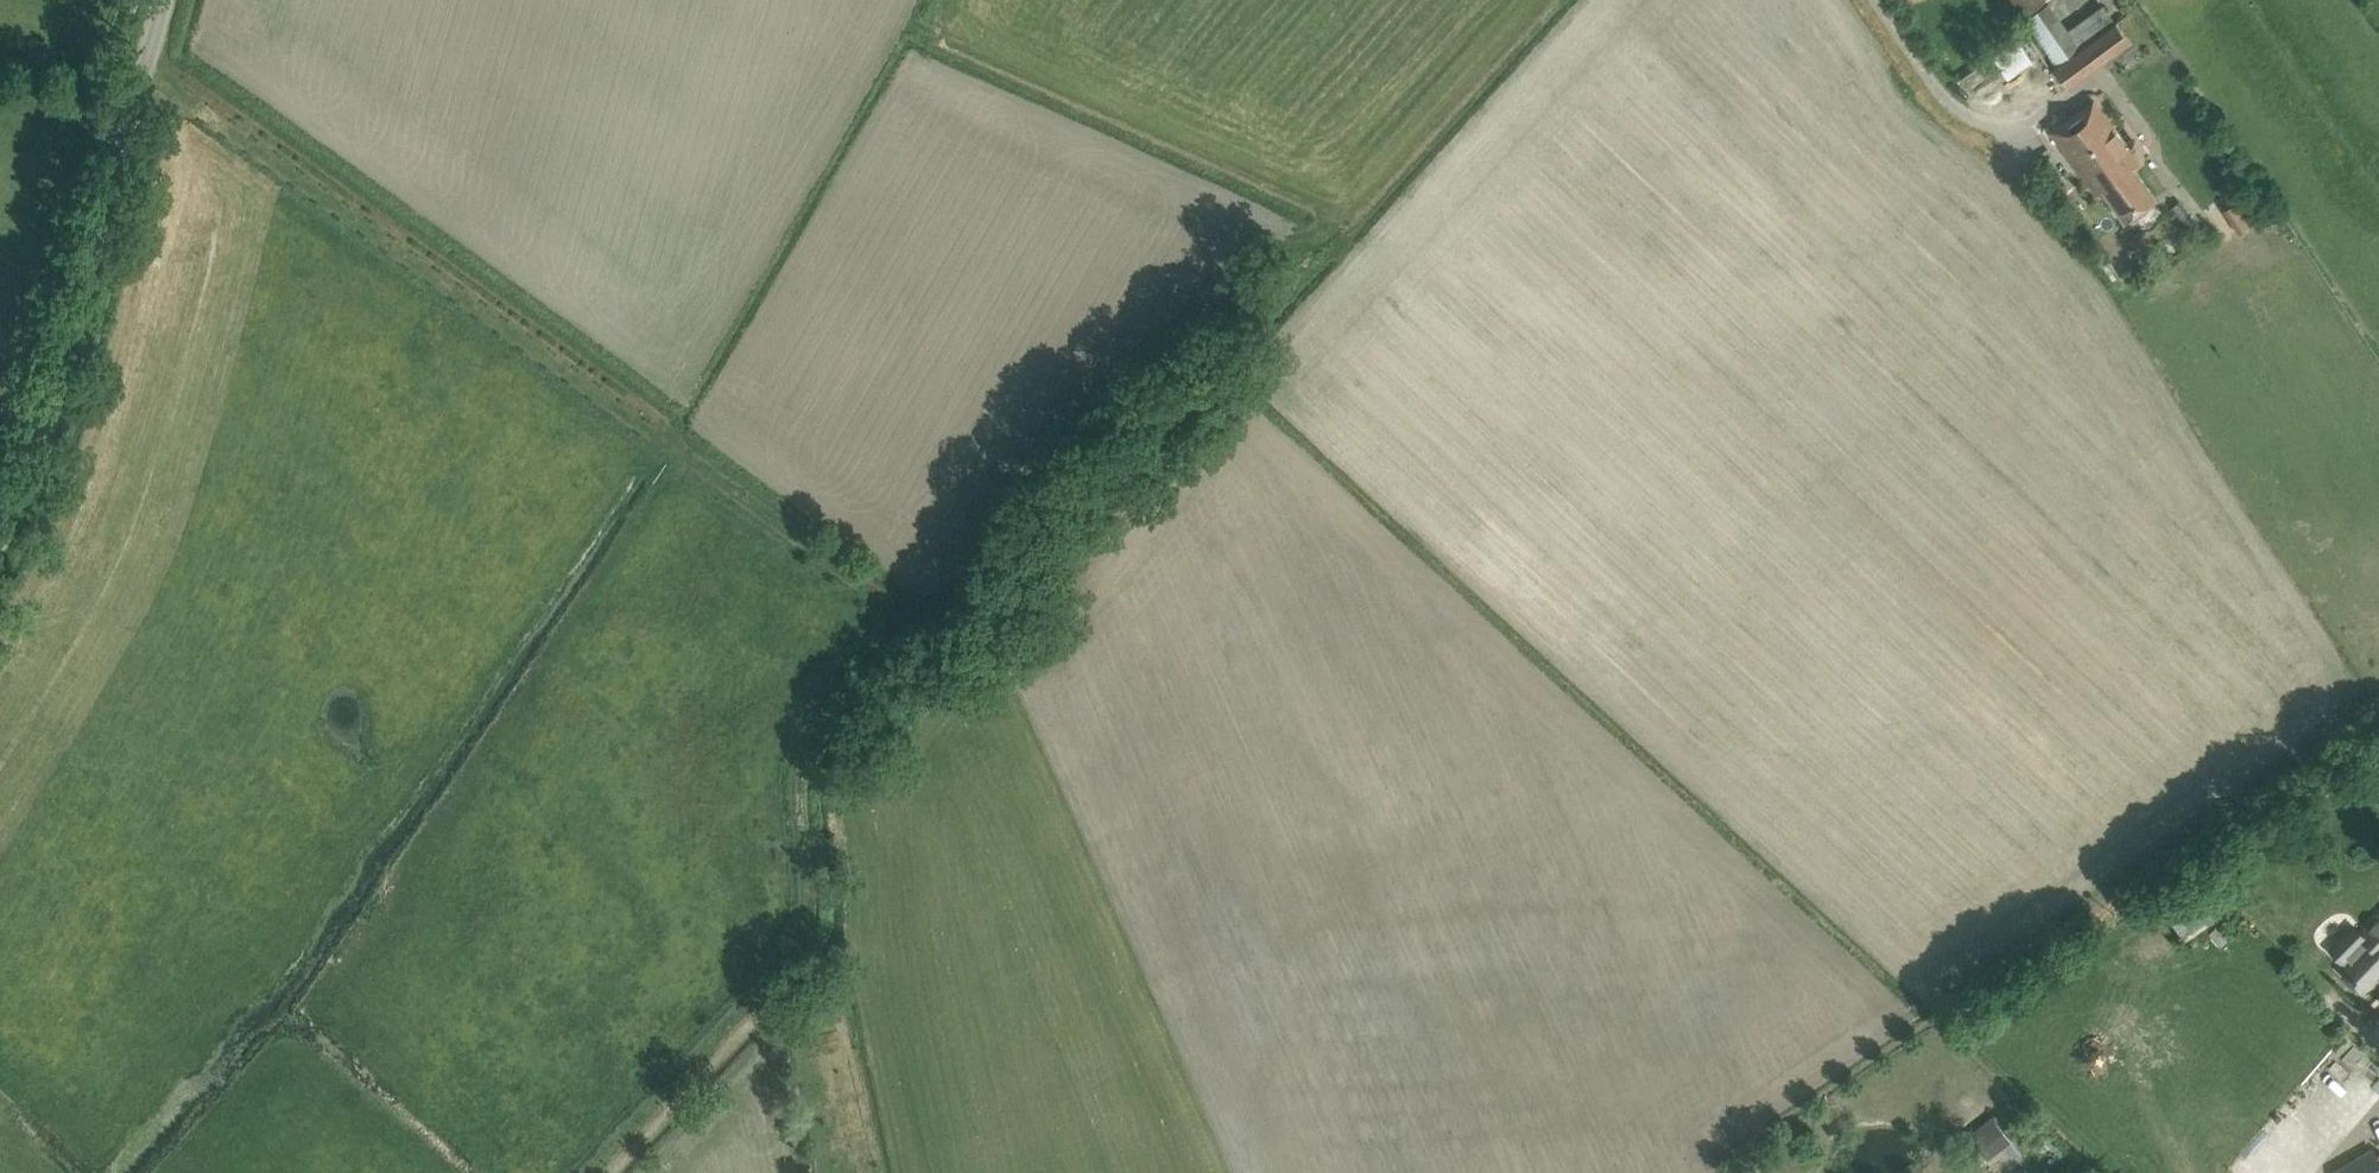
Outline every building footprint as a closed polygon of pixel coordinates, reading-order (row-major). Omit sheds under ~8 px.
[(2025,19),(2056,65),(2080,46),(2048,0),(2011,0),(2025,19)] [(2056,65),(2052,68),(2068,88),(2130,41),(2115,20),(2080,46),(2056,65)] [(2018,37),(1990,55),(2006,79),(2033,60),(2018,37)] [(2093,99),(2051,130),(2096,191),(2100,188),(2125,220),(2155,198),(2131,165),(2138,161),(2093,99)] [(74,104),(71,111),(79,114),(82,108),(74,104)] [(2190,884),(2158,905),(2177,935),(2186,929),(2188,933),(2204,923),(2207,926),(2215,921),(2190,884)] [(2338,968),(2364,992),(2378,977),(2378,911),(2358,933),(2351,926),(2329,949),(2343,962),(2338,968)] [(2010,1139),(1997,1123),(1990,1115),(1966,1135),(1984,1156),(1999,1144),(2001,1146),(2010,1139)] [(2337,1172),(2378,1172),(2378,1167),(2370,1151),(2336,1171),(2337,1172)]
